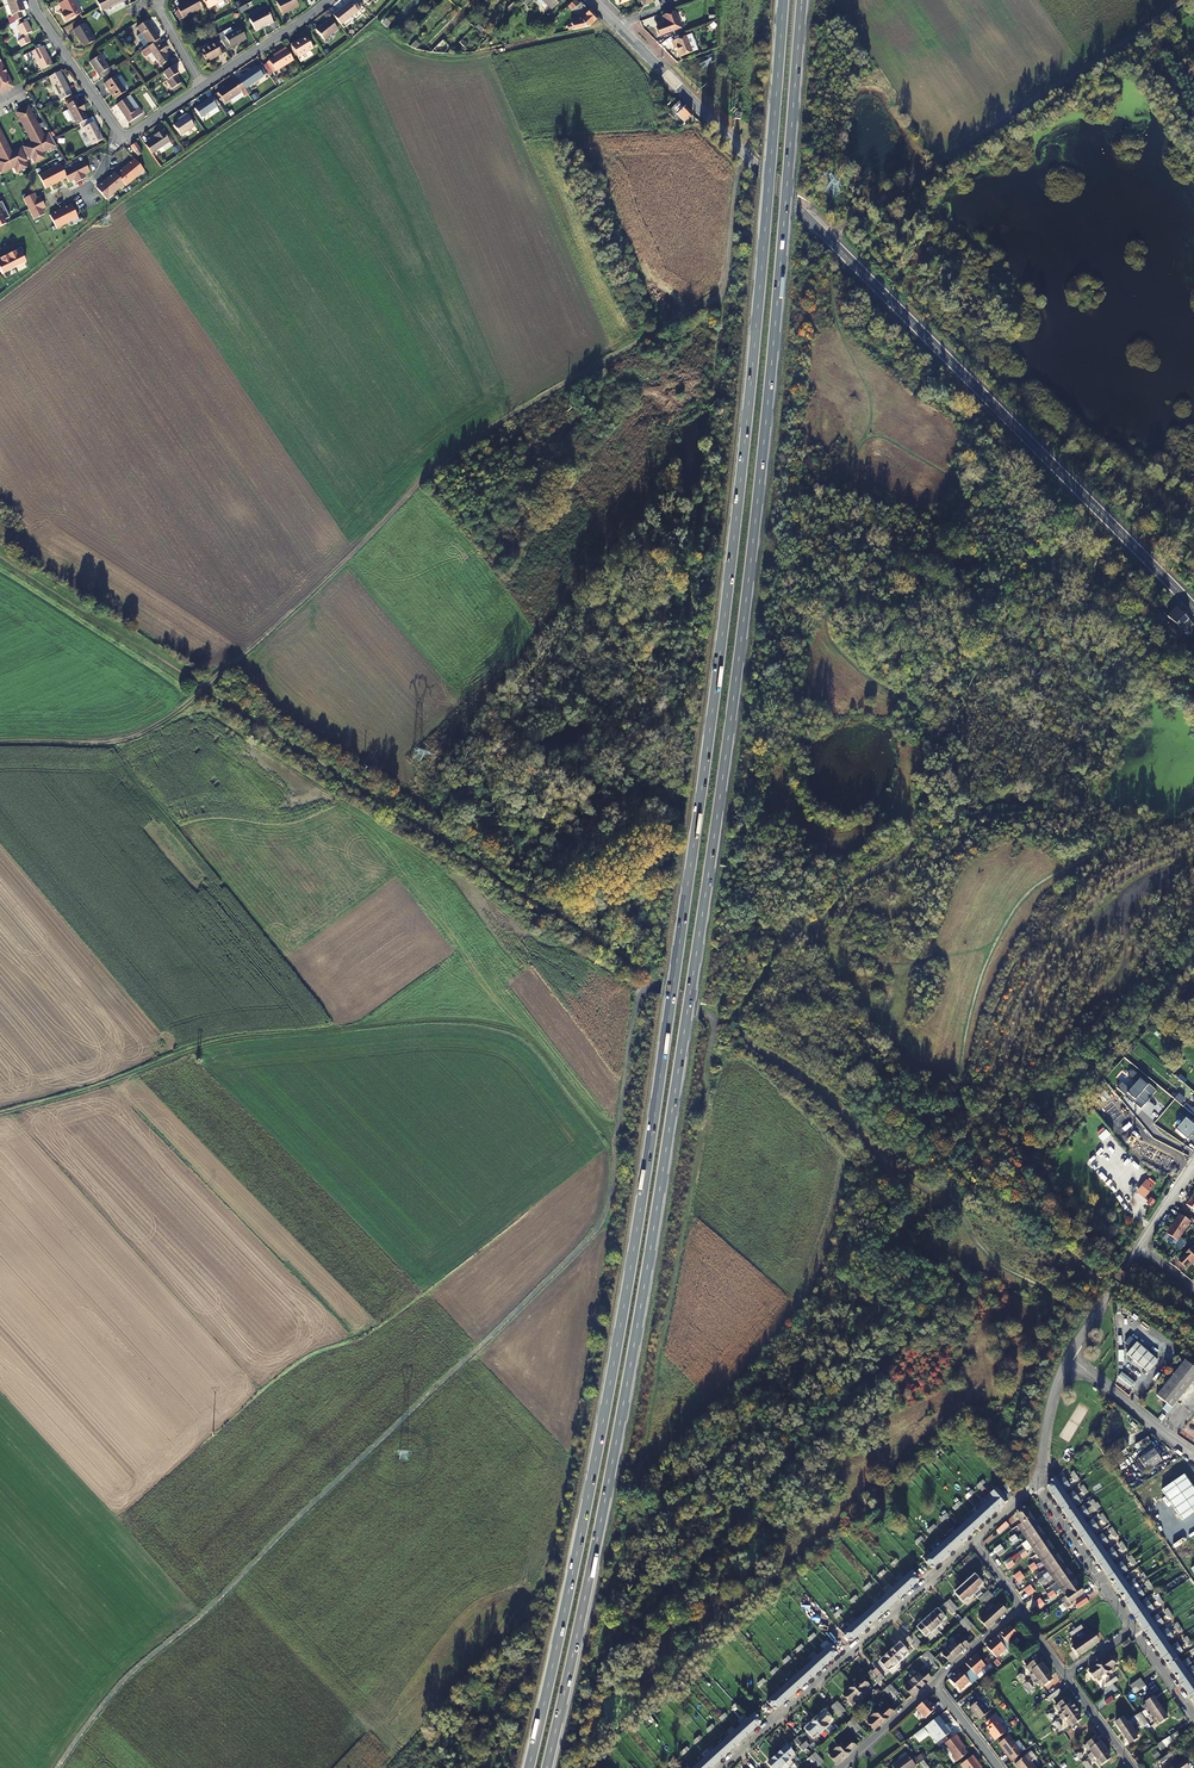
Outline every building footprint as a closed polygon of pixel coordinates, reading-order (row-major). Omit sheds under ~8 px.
[(23,11),(27,9),(23,0),(19,0),(9,4),(13,15),(23,11)] [(61,2),(65,11),(62,13),(65,19),(79,12),(73,0),(65,0),(61,2)] [(120,0),(96,0),(100,7),(101,9),(120,0)] [(203,8),(198,0),(190,0),(178,7),(179,10),(176,11),(181,20),(203,8)] [(223,0),(204,0),(208,8),(223,0)] [(283,12),(298,4),(296,0),(277,0),(283,12)] [(540,7),(542,8),(545,5),(550,10),(560,0),(537,0),(536,1),(536,3),(540,7)] [(578,5),(573,0),(567,6),(571,11),(578,5)] [(628,0),(617,0),(618,4),(622,3),(624,8),(626,9),(629,7),(629,5),(627,1),(628,0)] [(335,15),(343,25),(360,12),(352,1),(335,15)] [(266,9),(248,18),(254,31),(267,24),(269,25),(273,23),(266,9)] [(574,30),(590,26),(596,19),(597,17),(589,10),(584,15),(586,16),(582,21),(571,24),(574,30)] [(23,11),(13,15),(16,22),(25,17),(23,11)] [(656,28),(659,36),(680,28),(674,11),(662,16),(664,22),(662,22),(662,26),(656,28)] [(34,31),(26,17),(25,17),(16,22),(13,24),(19,33),(22,32),(25,37),(21,39),(24,45),(34,40),(30,33),(34,31)] [(391,22),(386,18),(382,22),(387,26),(391,22)] [(147,20),(135,27),(148,46),(159,39),(147,20)] [(327,22),(334,34),(336,33),(329,21),(327,22)] [(85,22),(73,29),(79,40),(80,39),(84,45),(95,39),(85,22)] [(318,44),(334,34),(327,22),(310,32),(318,44)] [(216,33),(226,51),(232,48),(231,47),(246,39),(240,27),(224,35),(222,30),(216,33)] [(212,37),(220,53),(223,51),(215,35),(212,37)] [(686,36),(671,42),(674,49),(676,48),(679,57),(692,52),(686,36)] [(221,54),(220,53),(212,37),(206,40),(208,45),(198,51),(204,62),(221,54)] [(161,66),(169,60),(165,54),(163,51),(166,49),(159,39),(148,46),(151,51),(147,54),(152,62),(157,60),(161,66)] [(308,39),(292,47),(299,58),(315,49),(308,39)] [(433,50),(440,56),(448,47),(442,41),(433,50)] [(45,44),(34,49),(43,68),(54,62),(45,44)] [(101,77),(113,70),(101,52),(90,60),(101,77)] [(23,57),(27,63),(34,59),(30,53),(23,57)] [(274,57),(268,61),(275,74),(290,65),(283,54),(275,59),(274,57)] [(15,86),(0,58),(0,94),(15,86)] [(169,60),(161,66),(162,69),(171,63),(169,60)] [(180,74),(174,65),(164,71),(170,80),(168,81),(173,89),(182,83),(178,75),(180,74)] [(257,67),(237,79),(238,80),(244,89),(263,76),(257,67)] [(63,97),(71,93),(65,82),(60,70),(49,76),(59,95),(62,94),(63,97)] [(116,74),(105,82),(110,91),(112,90),(116,97),(127,91),(116,74)] [(244,89),(238,80),(226,88),(217,93),(224,103),(241,92),(244,96),(247,94),(244,89)] [(130,94),(116,104),(128,123),(143,113),(138,106),(135,109),(132,105),(136,103),(130,94)] [(77,124),(87,118),(83,109),(85,108),(81,102),(80,103),(76,97),(66,102),(77,124)] [(210,98),(193,108),(200,118),(216,107),(210,98)] [(670,115),(672,117),(680,125),(691,114),(680,103),(677,101),(673,105),(667,111),(670,115)] [(55,145),(48,132),(43,134),(27,104),(15,111),(31,141),(21,146),(28,158),(31,157),(34,162),(43,157),(41,152),(55,145)] [(180,121),(173,125),(179,135),(194,126),(186,114),(179,119),(180,121)] [(93,123),(81,129),(89,145),(101,139),(93,123)] [(13,166),(16,171),(25,166),(23,161),(26,159),(19,147),(11,151),(0,129),(0,172),(13,166)] [(145,144),(151,154),(169,142),(163,131),(157,134),(158,136),(145,144)] [(142,146),(134,151),(138,157),(146,152),(142,146)] [(134,160),(125,167),(134,179),(143,172),(134,160)] [(84,174),(89,172),(83,161),(73,166),(80,180),(85,177),(84,174)] [(59,164),(49,170),(56,184),(66,179),(66,178),(63,171),(59,164)] [(66,179),(67,183),(72,180),(74,183),(80,180),(73,166),(63,171),(66,178),(66,179)] [(125,167),(115,174),(124,184),(123,185),(125,187),(134,179),(125,167)] [(49,170),(38,175),(45,189),(56,184),(49,170)] [(114,172),(105,180),(115,192),(123,185),(124,184),(115,174),(114,172)] [(105,180),(95,188),(106,200),(115,192),(105,180)] [(36,198),(33,193),(22,199),(28,209),(41,202),(39,197),(36,198)] [(33,219),(43,214),(41,209),(44,207),(41,202),(28,209),(33,219)] [(70,204),(59,210),(66,223),(77,218),(70,204)] [(0,211),(0,225),(5,223),(3,220),(8,217),(4,209),(0,211)] [(59,210),(48,215),(55,229),(66,223),(59,210)] [(14,251),(6,255),(13,268),(24,262),(19,252),(15,254),(14,251)] [(6,255),(0,258),(0,272),(1,274),(13,268),(6,255)] [(1182,626),(1184,627),(1189,622),(1173,603),(1165,612),(1181,628),(1182,626)] [(1160,620),(1167,626),(1171,623),(1163,617),(1160,620)] [(1166,1073),(1178,1084),(1181,1081),(1169,1070),(1166,1073)] [(1181,1081),(1178,1084),(1169,1095),(1172,1098),(1174,1095),(1182,1086),(1184,1083),(1181,1081)] [(1182,1086),(1193,1096),(1193,1092),(1184,1083),(1182,1086)] [(1193,1116),(1193,1107),(1193,1108),(1186,1103),(1185,1104),(1174,1095),(1172,1098),(1174,1099),(1179,1104),(1193,1116)] [(1177,1114),(1182,1118),(1176,1127),(1180,1130),(1181,1131),(1193,1116),(1179,1104),(1176,1108),(1180,1111),(1177,1114)] [(1175,1137),(1180,1130),(1176,1127),(1172,1132),(1169,1129),(1168,1130),(1168,1137),(1175,1140),(1176,1140),(1176,1141),(1183,1144),(1184,1143),(1193,1147),(1193,1146),(1193,1132),(1188,1129),(1181,1142),(1178,1141),(1179,1139),(1175,1137)] [(1098,1136),(1102,1141),(1110,1134),(1106,1129),(1098,1136)] [(1179,1152),(1181,1148),(1183,1144),(1176,1141),(1174,1145),(1173,1144),(1171,1148),(1179,1152)] [(1146,1179),(1136,1192),(1144,1198),(1154,1185),(1146,1179)] [(1146,1203),(1152,1206),(1156,1200),(1150,1197),(1146,1203)] [(1187,1218),(1180,1214),(1167,1233),(1178,1241),(1192,1218),(1189,1216),(1187,1218)] [(1193,1245),(1180,1259),(1186,1265),(1191,1261),(1193,1264),(1193,1246),(1193,1245)] [(1158,1361),(1136,1343),(1127,1355),(1148,1372),(1158,1361)] [(1183,1395),(1193,1382),(1193,1368),(1185,1361),(1157,1396),(1167,1404),(1163,1409),(1168,1413),(1183,1395)] [(1120,1373),(1117,1378),(1132,1387),(1135,1382),(1120,1373)] [(1122,1437),(1108,1447),(1115,1457),(1129,1447),(1122,1437)] [(1099,1460),(1103,1457),(1098,1449),(1094,1452),(1099,1460)] [(1154,1449),(1139,1459),(1147,1471),(1162,1461),(1154,1449)] [(1162,1491),(1182,1521),(1193,1513),(1193,1489),(1185,1475),(1162,1491)] [(1057,1482),(1055,1478),(1048,1484),(1048,1488),(1051,1493),(1068,1482),(1064,1477),(1057,1482)] [(1051,1493),(1056,1500),(1066,1494),(1064,1491),(1071,1486),(1068,1482),(1051,1493)] [(992,1494),(994,1497),(1002,1506),(1008,1500),(997,1489),(992,1494)] [(1056,1500),(1060,1507),(1077,1496),(1074,1491),(1067,1496),(1066,1494),(1056,1500)] [(1060,1507),(1065,1514),(1075,1508),(1073,1505),(1080,1500),(1077,1496),(1060,1507)] [(1002,1506),(994,1497),(989,1502),(988,1503),(996,1511),(1002,1506)] [(996,1511),(988,1503),(983,1508),(982,1509),(989,1517),(996,1511)] [(1077,1510),(1075,1508),(1065,1514),(1070,1522),(1087,1510),(1084,1506),(1077,1510)] [(1022,1523),(1018,1526),(1019,1528),(1023,1525),(1023,1523),(1032,1517),(1026,1508),(1022,1507),(1016,1513),(1022,1523)] [(989,1517),(982,1509),(976,1513),(975,1514),(983,1523),(989,1517)] [(1070,1522),(1075,1528),(1085,1522),(1083,1519),(1090,1514),(1087,1510),(1070,1522)] [(983,1523),(975,1514),(970,1520),(969,1520),(977,1529),(983,1523)] [(1023,1525),(1019,1528),(1023,1535),(1028,1531),(1027,1530),(1037,1524),(1032,1517),(1023,1523),(1023,1525)] [(977,1529),(969,1520),(964,1525),(963,1526),(970,1534),(977,1529)] [(1086,1524),(1085,1522),(1075,1528),(1080,1535),(1096,1524),(1093,1520),(1086,1524)] [(997,1530),(1000,1533),(1009,1525),(1007,1521),(997,1530)] [(1028,1531),(1023,1535),(1028,1542),(1033,1539),(1032,1537),(1042,1531),(1037,1524),(1027,1530),(1028,1531)] [(1080,1535),(1084,1542),(1094,1536),(1092,1533),(1099,1528),(1096,1524),(1080,1535)] [(970,1534),(963,1526),(958,1531),(956,1532),(964,1540),(970,1534)] [(1033,1539),(1028,1542),(1033,1549),(1037,1545),(1046,1538),(1042,1531),(1032,1537),(1033,1539)] [(964,1540),(956,1532),(951,1536),(950,1537),(958,1546),(964,1540)] [(1084,1542),(1089,1550),(1106,1538),(1103,1534),(1096,1538),(1094,1536),(1084,1542)] [(958,1546),(950,1537),(945,1542),(944,1543),(952,1551),(958,1546)] [(1037,1545),(1033,1549),(1038,1556),(1042,1552),(1051,1545),(1046,1538),(1037,1545)] [(1089,1550),(1094,1556),(1104,1550),(1102,1547),(1109,1543),(1106,1538),(1089,1550)] [(952,1551),(944,1543),(939,1548),(938,1549),(945,1557),(952,1551)] [(1042,1552),(1038,1556),(1042,1562),(1047,1559),(1046,1558),(1056,1552),(1051,1545),(1042,1552)] [(1003,1548),(997,1553),(1000,1556),(1006,1551),(1003,1548)] [(1105,1553),(1104,1550),(1094,1556),(1099,1564),(1115,1552),(1112,1548),(1105,1553)] [(945,1557),(938,1549),(932,1554),(939,1563),(945,1557)] [(1047,1559),(1042,1562),(1047,1569),(1052,1566),(1051,1565),(1060,1559),(1056,1552),(1046,1558),(1047,1559)] [(1099,1564),(1104,1571),(1113,1564),(1111,1561),(1118,1557),(1115,1552),(1099,1564)] [(932,1554),(925,1560),(931,1567),(935,1567),(939,1563),(932,1554)] [(1052,1566),(1047,1569),(1052,1577),(1057,1574),(1056,1572),(1065,1566),(1060,1559),(1051,1565),(1052,1566)] [(1104,1571),(1108,1578),(1125,1566),(1122,1562),(1115,1567),(1113,1564),(1104,1571)] [(1057,1574),(1052,1577),(1057,1584),(1061,1581),(1061,1580),(1070,1573),(1065,1566),(1056,1572),(1057,1574)] [(1108,1578),(1113,1585),(1123,1578),(1121,1575),(1128,1571),(1125,1566),(1108,1578)] [(919,1577),(913,1571),(907,1576),(906,1577),(914,1586),(918,1582),(919,1577)] [(1061,1581),(1057,1584),(1062,1591),(1066,1588),(1065,1586),(1075,1580),(1070,1573),(1061,1580),(1061,1581)] [(966,1585),(974,1593),(978,1589),(979,1590),(984,1586),(976,1576),(966,1585)] [(914,1586),(906,1577),(901,1582),(900,1583),(908,1591),(910,1589),(914,1586)] [(1134,1579),(1127,1584),(1123,1578),(1113,1585),(1120,1595),(1130,1589),(1137,1584),(1134,1579)] [(1066,1588),(1062,1591),(1066,1597),(1080,1587),(1075,1580),(1065,1586),(1066,1588)] [(908,1591),(900,1583),(894,1588),(893,1589),(901,1597),(908,1591)] [(966,1585),(957,1593),(965,1603),(970,1598),(974,1593),(966,1585)] [(1120,1595),(1125,1602),(1142,1591),(1139,1586),(1132,1591),(1130,1589),(1120,1595)] [(1071,1602),(1084,1593),(1080,1587),(1066,1597),(1063,1599),(1069,1608),(1073,1605),(1071,1602)] [(901,1597),(893,1589),(888,1593),(887,1594),(895,1603),(901,1597)] [(979,1599),(982,1602),(991,1594),(989,1591),(979,1599)] [(1125,1602),(1130,1609),(1140,1603),(1138,1600),(1145,1595),(1142,1591),(1125,1602)] [(895,1603),(887,1594),(882,1599),(881,1600),(888,1608),(895,1603)] [(984,1605),(994,1597),(991,1594),(982,1602),(984,1605)] [(1087,1598),(1076,1605),(1079,1609),(1089,1601),(1087,1598)] [(947,1602),(956,1611),(958,1609),(950,1599),(947,1602)] [(881,1600),(874,1605),(882,1614),(888,1608),(881,1600)] [(1130,1609),(1135,1616),(1151,1605),(1148,1601),(1142,1605),(1140,1603),(1130,1609)] [(947,1602),(945,1605),(953,1614),(956,1611),(947,1602)] [(993,1606),(994,1607),(989,1611),(997,1620),(1006,1611),(998,1602),(993,1606)] [(874,1605),(866,1613),(874,1621),(882,1614),(874,1605)] [(1135,1616),(1139,1623),(1149,1617),(1148,1614),(1154,1609),(1151,1605),(1135,1616)] [(928,1619),(936,1627),(940,1623),(942,1625),(947,1620),(938,1610),(928,1619)] [(818,1611),(815,1614),(821,1620),(824,1617),(818,1611)] [(988,1628),(997,1620),(989,1611),(985,1615),(984,1614),(979,1619),(988,1628)] [(866,1613),(858,1620),(866,1628),(873,1622),(874,1621),(866,1613)] [(1139,1623),(1144,1630),(1161,1619),(1158,1615),(1151,1619),(1149,1617),(1139,1623)] [(963,1620),(972,1629),(974,1627),(966,1617),(963,1620)] [(928,1619),(919,1627),(928,1636),(933,1632),(932,1631),(936,1627),(928,1619)] [(1144,1630),(1149,1637),(1159,1631),(1157,1628),(1164,1623),(1161,1619),(1144,1630)] [(866,1628),(858,1620),(851,1626),(850,1627),(858,1636),(866,1628)] [(963,1620),(960,1622),(969,1632),(972,1629),(963,1620)] [(1019,1636),(1011,1626),(1005,1631),(1004,1630),(999,1633),(1004,1639),(1009,1644),(1019,1636)] [(850,1627),(844,1633),(850,1640),(854,1640),(858,1636),(850,1627)] [(1149,1637),(1154,1645),(1171,1633),(1168,1629),(1161,1633),(1159,1631),(1149,1637)] [(1085,1633),(1087,1636),(1082,1639),(1088,1648),(1099,1641),(1094,1633),(1092,1634),(1089,1631),(1085,1633)] [(1154,1645),(1159,1651),(1169,1645),(1167,1642),(1174,1637),(1171,1633),(1154,1645)] [(922,1643),(914,1634),(911,1636),(916,1642),(919,1646),(922,1643)] [(955,1640),(956,1641),(952,1644),(960,1653),(969,1645),(960,1635),(955,1640)] [(1009,1644),(1004,1639),(1001,1642),(996,1637),(992,1640),(993,1641),(987,1647),(997,1658),(1007,1649),(1009,1651),(1012,1648),(1009,1644)] [(1072,1643),(1074,1646),(1073,1648),(1078,1655),(1088,1648),(1082,1639),(1077,1642),(1076,1640),(1072,1643)] [(1122,1644),(1124,1647),(1132,1642),(1131,1642),(1129,1639),(1122,1644)] [(1159,1651),(1164,1659),(1181,1648),(1177,1643),(1171,1647),(1169,1645),(1159,1651)] [(838,1651),(832,1644),(826,1649),(825,1650),(833,1659),(838,1654),(838,1651)] [(891,1653),(899,1661),(903,1657),(904,1658),(909,1653),(901,1644),(891,1653)] [(950,1662),(960,1653),(952,1644),(947,1648),(946,1648),(942,1652),(950,1662)] [(1164,1659),(1168,1666),(1178,1659),(1177,1656),(1183,1652),(1181,1648),(1164,1659)] [(833,1659),(825,1650),(820,1655),(819,1656),(826,1664),(833,1659)] [(934,1663),(937,1660),(928,1650),(925,1653),(934,1663)] [(891,1653),(882,1661),(891,1671),(895,1666),(894,1665),(899,1661),(891,1653)] [(925,1653),(923,1655),(931,1665),(934,1663),(925,1653)] [(987,1667),(977,1655),(971,1661),(970,1660),(966,1664),(971,1669),(967,1672),(976,1681),(979,1678),(977,1675),(987,1667)] [(826,1664),(819,1656),(814,1661),(813,1662),(820,1670),(826,1664)] [(1100,1664),(1106,1674),(1111,1670),(1112,1672),(1116,1669),(1114,1666),(1115,1665),(1110,1657),(1100,1664)] [(1029,1671),(1031,1670),(1034,1674),(1034,1675),(1038,1672),(1036,1668),(1041,1664),(1037,1659),(1027,1667),(1029,1671)] [(1181,1663),(1178,1659),(1168,1666),(1175,1675),(1184,1668),(1191,1663),(1188,1659),(1181,1663)] [(820,1670),(813,1662),(807,1666),(806,1667),(814,1676),(820,1670)] [(1049,1675),(1050,1673),(1043,1663),(1041,1664),(1036,1668),(1038,1672),(1034,1675),(1034,1674),(1031,1676),(1034,1681),(1038,1679),(1037,1678),(1041,1675),(1043,1678),(1049,1675)] [(1100,1664),(1089,1671),(1094,1679),(1096,1678),(1099,1681),(1103,1679),(1102,1677),(1106,1674),(1100,1664)] [(876,1666),(873,1669),(879,1676),(881,1674),(882,1673),(876,1666)] [(1193,1672),(1193,1667),(1193,1666),(1186,1671),(1184,1668),(1175,1675),(1179,1682),(1193,1672)] [(814,1676),(806,1667),(801,1672),(800,1673),(807,1681),(810,1679),(814,1676)] [(918,1673),(918,1674),(914,1678),(922,1687),(932,1678),(923,1669),(918,1673)] [(872,1670),(869,1673),(874,1679),(878,1676),(872,1670)] [(976,1681),(967,1672),(964,1675),(959,1670),(955,1673),(956,1674),(950,1679),(960,1690),(970,1682),(972,1684),(976,1681)] [(1077,1679),(1084,1684),(1089,1676),(1083,1672),(1077,1679)] [(1184,1689),(1193,1682),(1192,1680),(1193,1678),(1193,1672),(1179,1682),(1184,1689)] [(807,1681),(800,1673),(794,1678),(794,1679),(801,1687),(807,1681)] [(1037,1678),(1038,1679),(1040,1683),(1039,1684),(1042,1687),(1052,1679),(1049,1675),(1043,1678),(1041,1675),(1037,1678)] [(1146,1676),(1136,1683),(1138,1686),(1142,1683),(1148,1679),(1146,1676)] [(854,1687),(861,1695),(865,1692),(866,1692),(872,1688),(863,1678),(854,1687)] [(922,1687),(914,1678),(910,1682),(909,1681),(904,1686),(913,1696),(922,1687)] [(801,1687),(794,1679),(788,1683),(787,1684),(795,1692),(801,1687)] [(743,1681),(739,1684),(746,1691),(749,1687),(743,1681)] [(1189,1696),(1193,1692),(1193,1682),(1184,1689),(1189,1696)] [(795,1692),(787,1684),(782,1689),(781,1690),(789,1698),(795,1692)] [(897,1696),(899,1693),(891,1684),(888,1687),(892,1691),(897,1696)] [(739,1686),(736,1689),(741,1695),(744,1692),(739,1686)] [(854,1687),(844,1695),(853,1705),(858,1700),(857,1699),(861,1695),(854,1687)] [(888,1687),(885,1690),(889,1694),(894,1699),(897,1696),(892,1691),(888,1687)] [(1059,1689),(1048,1697),(1051,1701),(1062,1692),(1059,1689)] [(789,1698),(781,1690),(776,1695),(775,1696),(782,1704),(789,1698)] [(775,1696),(768,1701),(774,1708),(777,1708),(782,1704),(775,1696)] [(1160,1707),(1153,1697),(1146,1702),(1147,1703),(1143,1706),(1146,1710),(1148,1709),(1151,1713),(1160,1707)] [(1059,1710),(1060,1709),(1063,1713),(1064,1714),(1068,1711),(1065,1707),(1070,1703),(1066,1698),(1059,1704),(1056,1707),(1059,1710)] [(932,1705),(927,1699),(917,1708),(926,1718),(937,1708),(933,1703),(932,1705)] [(980,1700),(970,1707),(979,1719),(989,1712),(980,1700)] [(835,1703),(843,1713),(846,1710),(838,1701),(835,1703)] [(1078,1714),(1079,1713),(1072,1702),(1070,1703),(1065,1707),(1068,1711),(1064,1714),(1063,1713),(1060,1715),(1063,1720),(1066,1718),(1066,1717),(1070,1714),(1072,1718),(1078,1714)] [(835,1703),(832,1706),(841,1715),(843,1713),(835,1703)] [(880,1707),(881,1709),(877,1713),(884,1721),(894,1712),(885,1703),(880,1707)] [(1160,1707),(1151,1713),(1155,1718),(1153,1719),(1156,1723),(1159,1721),(1160,1723),(1168,1718),(1160,1707)] [(816,1720),(824,1729),(828,1725),(829,1726),(834,1721),(825,1712),(816,1720)] [(753,1715),(750,1718),(749,1719),(756,1727),(757,1726),(761,1723),(761,1719),(755,1713),(753,1715)] [(875,1730),(884,1721),(877,1713),(872,1717),(871,1716),(866,1720),(875,1730)] [(1066,1717),(1066,1718),(1069,1722),(1068,1723),(1071,1726),(1081,1719),(1078,1714),(1072,1718),(1070,1714),(1066,1717)] [(993,1734),(992,1735),(996,1740),(1006,1732),(997,1720),(998,1719),(996,1715),(986,1723),(989,1726),(987,1728),(993,1734)] [(1123,1717),(1115,1723),(1123,1733),(1132,1727),(1128,1722),(1130,1721),(1128,1716),(1124,1719),(1123,1717)] [(941,1740),(951,1732),(939,1717),(929,1725),(941,1740)] [(851,1721),(859,1730),(862,1727),(854,1718),(851,1721)] [(748,1720),(744,1723),(742,1725),(750,1733),(756,1727),(749,1719),(748,1720)] [(816,1720),(807,1729),(815,1739),(820,1734),(820,1733),(824,1729),(816,1720)] [(851,1721),(848,1724),(856,1733),(859,1730),(851,1721)] [(741,1726),(737,1729),(736,1730),(744,1739),(750,1733),(742,1725),(741,1726)] [(1132,1727),(1123,1733),(1129,1744),(1137,1738),(1136,1737),(1140,1735),(1137,1731),(1135,1732),(1132,1727)] [(735,1731),(731,1735),(730,1736),(738,1744),(744,1739),(736,1730),(735,1731)] [(1177,1731),(1170,1737),(1172,1740),(1180,1735),(1177,1731)] [(950,1759),(953,1757),(956,1762),(957,1762),(969,1753),(959,1740),(960,1739),(957,1735),(944,1745),(947,1749),(945,1751),(950,1759)] [(1009,1756),(1008,1757),(1012,1761),(1023,1752),(1010,1735),(999,1743),(1009,1756)] [(729,1737),(725,1740),(724,1742),(731,1750),(734,1747),(738,1744),(730,1736),(729,1737)] [(794,1740),(800,1746),(803,1743),(798,1737),(794,1740)] [(843,1741),(844,1742),(839,1746),(847,1755),(856,1746),(848,1737),(843,1741)] [(1087,1749),(1089,1748),(1092,1752),(1093,1753),(1096,1751),(1094,1747),(1099,1743),(1096,1738),(1085,1746),(1087,1749)] [(1162,1745),(1163,1746),(1170,1742),(1168,1738),(1158,1744),(1160,1746),(1162,1745)] [(722,1742),(718,1746),(717,1747),(725,1756),(731,1750),(724,1742),(722,1742)] [(1107,1753),(1108,1752),(1101,1742),(1099,1743),(1094,1747),(1096,1751),(1093,1753),(1092,1752),(1089,1755),(1092,1760),(1096,1757),(1095,1757),(1099,1754),(1101,1757),(1107,1753)] [(779,1754),(786,1763),(791,1759),(791,1760),(796,1755),(788,1746),(779,1754)] [(838,1763),(847,1755),(839,1746),(835,1750),(834,1749),(829,1754),(838,1763)] [(716,1748),(712,1752),(711,1753),(718,1761),(725,1756),(717,1747),(716,1748)] [(821,1764),(824,1760),(816,1751),(813,1754),(821,1764)] [(1031,1762),(1037,1758),(1032,1751),(1016,1764),(1019,1767),(1036,1767),(1031,1762)] [(709,1754),(706,1758),(705,1759),(712,1767),(718,1761),(711,1753),(709,1754)] [(923,1753),(916,1757),(918,1761),(925,1757),(923,1753)] [(1095,1757),(1096,1757),(1099,1761),(1097,1762),(1100,1766),(1111,1758),(1107,1753),(1101,1757),(1099,1754),(1095,1757)] [(769,1762),(774,1767),(782,1767),(783,1767),(782,1767),(786,1763),(779,1754),(769,1762)] [(813,1754),(810,1757),(818,1766),(821,1764),(813,1754)] [(918,1766),(908,1754),(893,1766),(894,1767),(915,1767),(918,1766)] [(962,1765),(964,1767),(981,1767),(975,1761),(976,1760),(973,1756),(962,1765)] [(1173,1767),(1189,1767),(1184,1761),(1182,1761),(1180,1758),(1176,1761),(1177,1763),(1172,1767),(1173,1767)] [(699,1764),(698,1764),(702,1767),(711,1767),(712,1767),(705,1759),(704,1760),(699,1764)]
